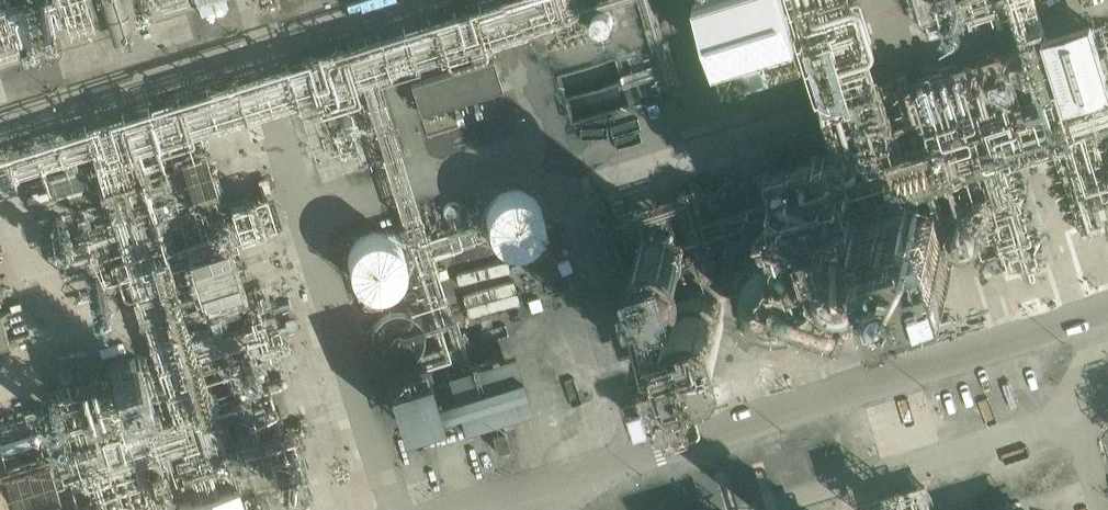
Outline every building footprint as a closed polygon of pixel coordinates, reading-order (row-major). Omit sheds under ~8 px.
[(200,15),(202,15),(203,17),(228,10),(225,0),(195,0),(200,15)] [(787,0),(698,0),(717,60),(798,35),(787,0)] [(1044,33),(1065,102),(1107,88),(1107,70),(1092,18),(1044,33)] [(410,82),(419,113),(502,88),(492,57),(410,82)] [(508,122),(483,130),(486,140),(511,132),(508,122)] [(208,161),(182,169),(193,204),(219,196),(208,161)] [(545,216),(545,215),(544,209),(543,204),(540,198),(536,194),(531,190),(525,188),(519,186),(515,186),(509,187),(503,189),(498,193),(494,196),(491,200),(489,206),(488,211),(487,216),(489,225),(492,230),(495,235),(503,241),(510,243),(515,244),(521,244),(527,242),(531,240),(536,236),(540,232),(543,227),(544,221),(545,216)] [(409,257),(409,256),(407,247),(404,241),(401,237),(396,233),(390,229),(384,228),(379,228),(374,228),(367,230),(363,233),(359,237),(355,241),(353,247),(351,252),(351,258),(352,264),(354,269),(357,275),(361,279),(366,282),(370,284),(376,285),(382,285),(386,285),(392,283),(397,280),(401,277),(404,271),(406,268),(408,262),(409,257)] [(492,260),(441,276),(444,286),(495,270),(492,260)] [(227,263),(198,272),(211,313),(239,304),(227,263)] [(497,279),(447,294),(450,304),(500,289),(497,279)] [(515,293),(465,308),(468,318),(508,306),(518,303),(515,293)] [(518,303),(508,306),(511,316),(521,313),(518,303)] [(431,335),(431,334),(430,329),(429,323),(426,318),(423,314),(414,308),(408,306),(403,305),(397,305),(391,307),(386,310),(382,313),(378,317),(375,322),(374,327),(373,333),(373,339),(375,344),(377,349),(381,353),(385,357),(390,360),(395,362),(400,363),(405,363),(411,361),(416,359),(421,355),(425,351),(428,346),(430,341),(431,335)] [(9,345),(0,317),(0,348),(9,345)] [(513,350),(447,370),(430,375),(427,364),(386,377),(401,425),(457,408),(463,428),(531,407),(513,350)] [(504,432),(491,436),(496,452),(510,448),(504,432)] [(9,482),(18,509),(46,509),(34,474),(9,482)] [(217,490),(176,502),(178,509),(246,509),(238,483),(217,490)]
